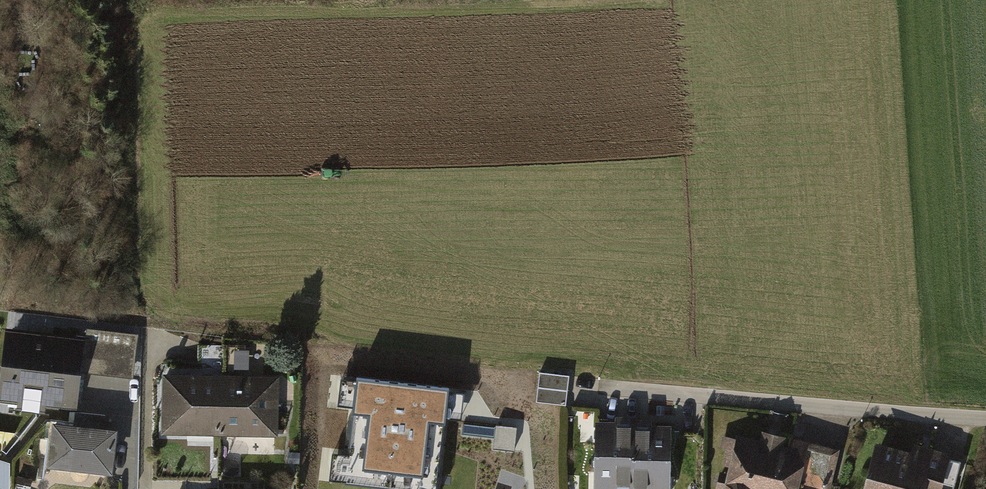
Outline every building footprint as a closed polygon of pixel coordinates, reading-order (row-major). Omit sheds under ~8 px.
[(103,373),(139,374),(139,332),(103,332),(103,373)] [(8,335),(0,401),(0,402),(77,412),(85,345),(8,335)] [(249,352),(234,352),(234,374),(249,374),(249,352)] [(538,387),(567,390),(569,375),(539,372),(538,387)] [(193,377),(163,377),(163,436),(279,437),(280,378),(252,378),(193,377)] [(341,377),(337,407),(356,409),(350,455),(333,453),(329,482),(391,488),(439,488),(447,419),(464,421),(467,392),(341,377)] [(566,405),(567,390),(538,387),(536,402),(566,405)] [(80,410),(79,421),(107,424),(108,413),(80,410)] [(632,488),(633,427),(619,427),(598,426),(597,457),(594,461),(594,466),(597,470),(597,484),(631,485),(631,488),(632,488)] [(634,427),(633,427),(632,488),(667,488),(667,474),(671,470),(671,465),(668,461),(668,430),(648,430),(634,430),(634,427)] [(107,436),(53,429),(48,470),(112,478),(117,437),(107,436)] [(828,483),(835,452),(791,441),(789,451),(739,439),(739,441),(725,437),(722,447),(736,451),(727,488),(794,488),(797,476),(828,483)] [(941,488),(954,488),(961,462),(934,455),(927,453),(925,462),(879,449),(873,474),(878,475),(876,483),(871,482),(869,488),(936,488),(937,488),(938,488),(941,488)] [(13,485),(13,456),(0,456),(0,485),(13,485)]
